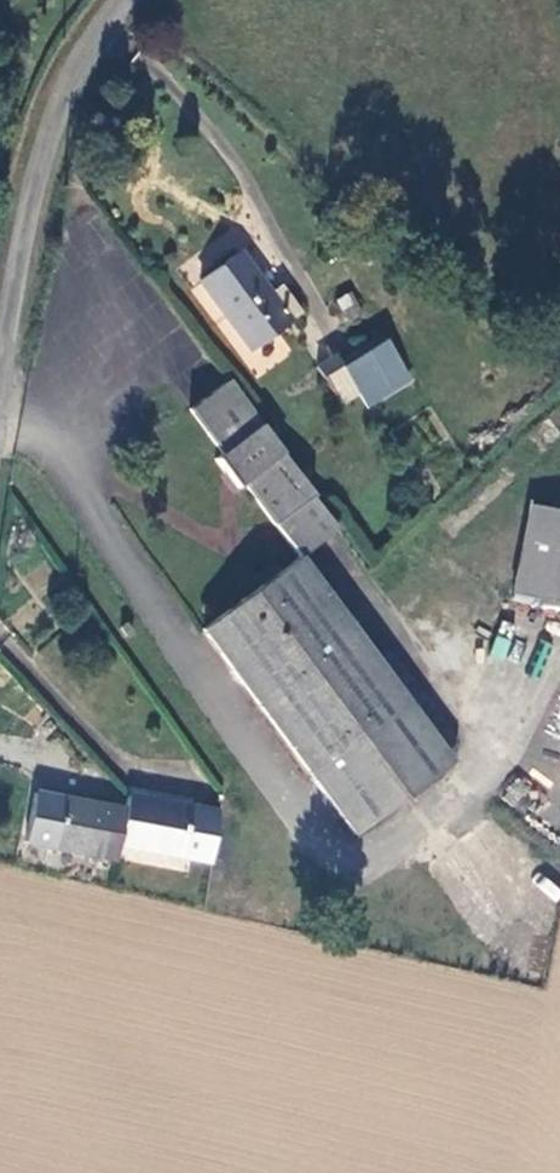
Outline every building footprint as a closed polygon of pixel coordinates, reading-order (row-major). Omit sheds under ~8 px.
[(274,295),(242,254),(206,283),(254,348),(303,311),(285,287),(274,295)] [(378,337),(340,364),(368,407),(407,380),(378,337)] [(318,551),(338,538),(231,386),(193,412),(224,457),(215,464),(236,495),(246,488),(302,562),(211,630),(360,836),(452,765),(443,753),(379,663),(341,611),(305,561),(318,551)] [(559,556),(559,505),(536,500),(515,584),(551,592),(559,556)] [(354,601),(318,551),(305,561),(341,611),(354,601)] [(559,594),(559,556),(551,592),(559,594)] [(391,653),(379,663),(443,753),(456,744),(391,653)] [(49,844),(112,859),(115,846),(123,810),(59,795),(58,802),(30,795),(22,830),(50,837),(49,844)] [(115,846),(204,868),(215,818),(126,796),(123,810),(115,846)]
